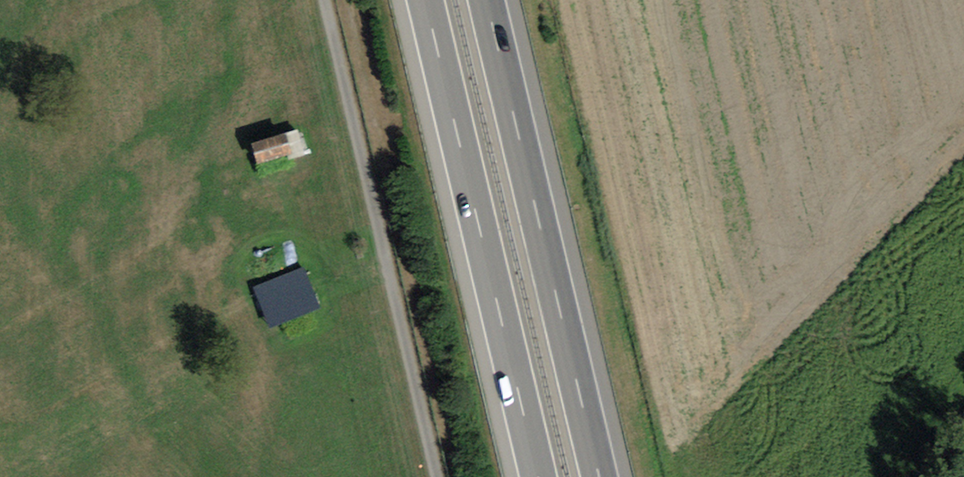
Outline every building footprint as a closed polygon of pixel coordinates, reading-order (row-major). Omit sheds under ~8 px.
[(251,147),(256,164),(286,155),(281,138),(251,147)] [(298,275),(268,285),(281,320),(310,309),(298,275)]
